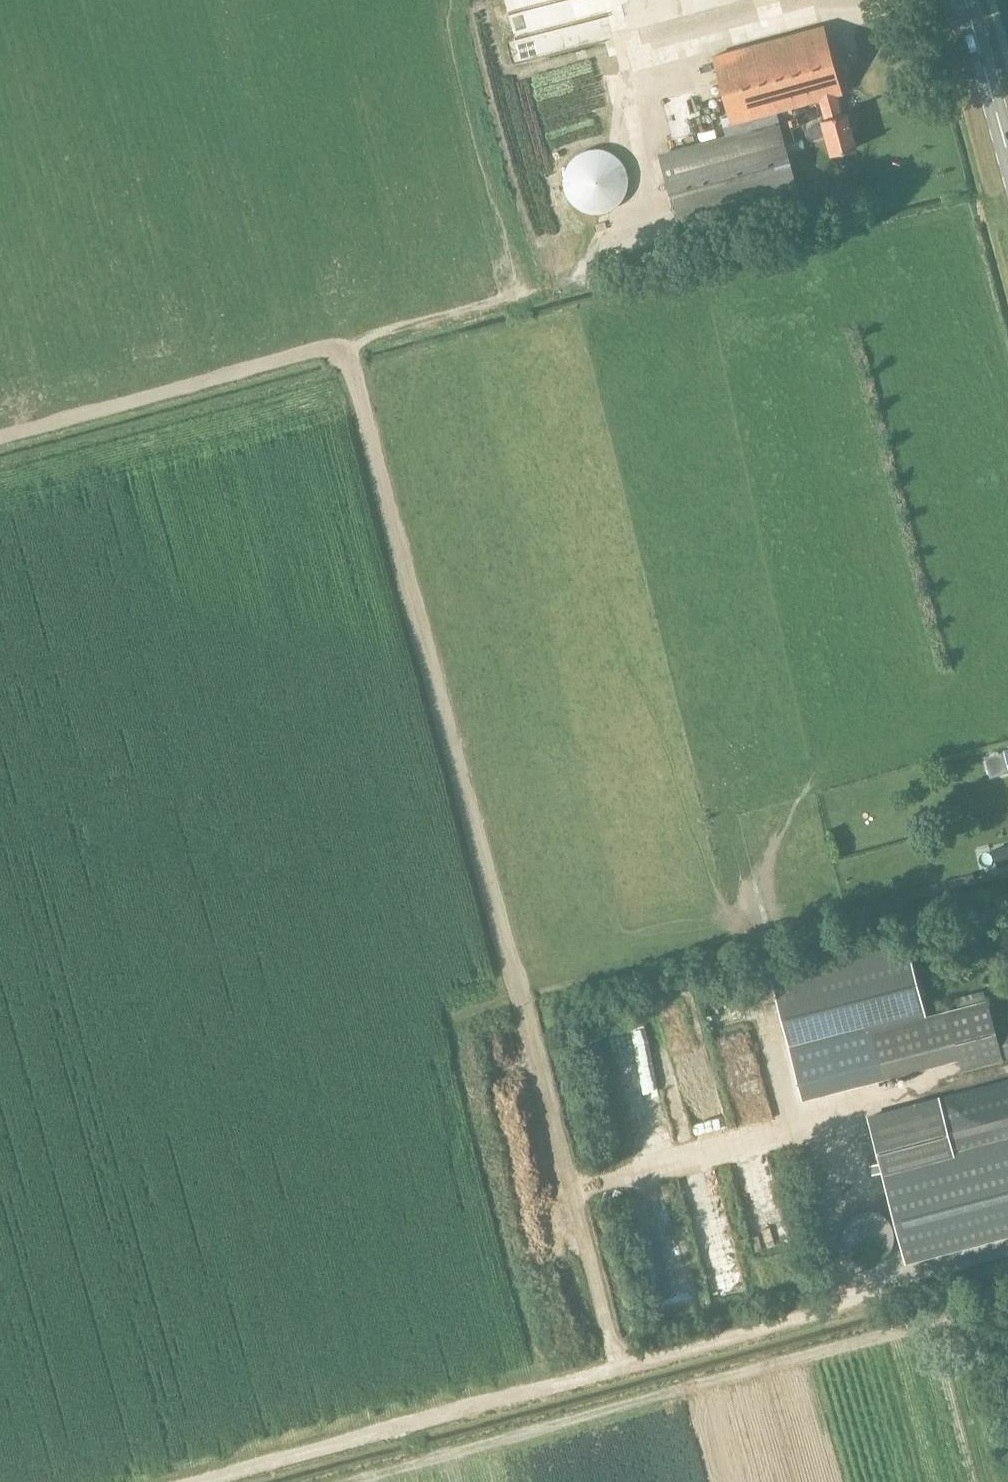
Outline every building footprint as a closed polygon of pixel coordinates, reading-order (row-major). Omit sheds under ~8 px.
[(638,22),(679,19),(678,0),(637,0),(638,22)] [(731,123),(774,111),(818,98),(824,117),(820,118),(830,153),(856,146),(846,111),(841,112),(836,93),(840,92),(821,25),(712,57),(729,115),(731,123)] [(731,123),(729,115),(720,118),(724,134),(656,154),(680,237),(800,202),(774,111),(731,123)] [(628,185),(628,183),(628,180),(627,177),(627,174),(626,171),(624,167),(622,165),(621,163),(619,160),(616,158),(614,156),(612,155),(608,153),(606,152),(603,151),(599,150),(596,150),(593,150),(590,150),(586,151),(583,152),(579,154),(577,155),(575,157),(572,159),(570,162),(568,164),(566,167),(565,170),(563,174),(563,176),(562,179),(562,181),(562,183),(562,185),(563,189),(563,192),(564,195),(566,199),(568,201),(569,203),(571,206),(574,208),(576,210),(578,211),(581,213),(584,214),(587,215),(591,216),(594,216),(597,216),(600,215),(602,215),(605,214),(608,213),(610,212),(613,210),(616,208),(619,206),(621,203),(622,201),(623,200),(624,197),(626,195),(627,192),(627,189),(628,185)] [(995,814),(1000,830),(1007,828),(1007,810),(995,814)] [(869,1031),(923,1017),(905,946),(771,981),(787,1041),(863,1021),(865,1031),(869,1030),(869,1031)] [(869,1031),(881,1078),(957,1058),(961,1070),(1007,1058),(1007,1026),(993,1030),(986,1001),(923,1017),(869,1031)] [(815,1054),(828,1093),(844,1087),(831,1048),(815,1054)] [(954,1163),(1007,1149),(1007,1082),(937,1100),(937,1099),(867,1118),(884,1183),(954,1164),(954,1163)] [(890,1223),(889,1221),(887,1218),(886,1217),(885,1216),(883,1214),(880,1212),(878,1211),(875,1210),(873,1209),(870,1209),(866,1208),(862,1209),(860,1209),(858,1210),(856,1211),(853,1212),(851,1213),(850,1215),(848,1216),(847,1218),(845,1220),(844,1221),(843,1225),(842,1227),(841,1229),(841,1232),(841,1235),(841,1237),(841,1239),(842,1242),(843,1245),(844,1247),(846,1249),(847,1252),(849,1254),(852,1255),(854,1257),(857,1258),(859,1259),(861,1260),(865,1260),(868,1260),(870,1260),(873,1259),(877,1258),(879,1257),(881,1256),(883,1254),(885,1252),(888,1250),(889,1247),(890,1245),(891,1242),(892,1239),(893,1237),(893,1235),(892,1232),(892,1229),(891,1226),(890,1223)] [(719,1262),(686,1267),(687,1277),(720,1272),(719,1262)]
